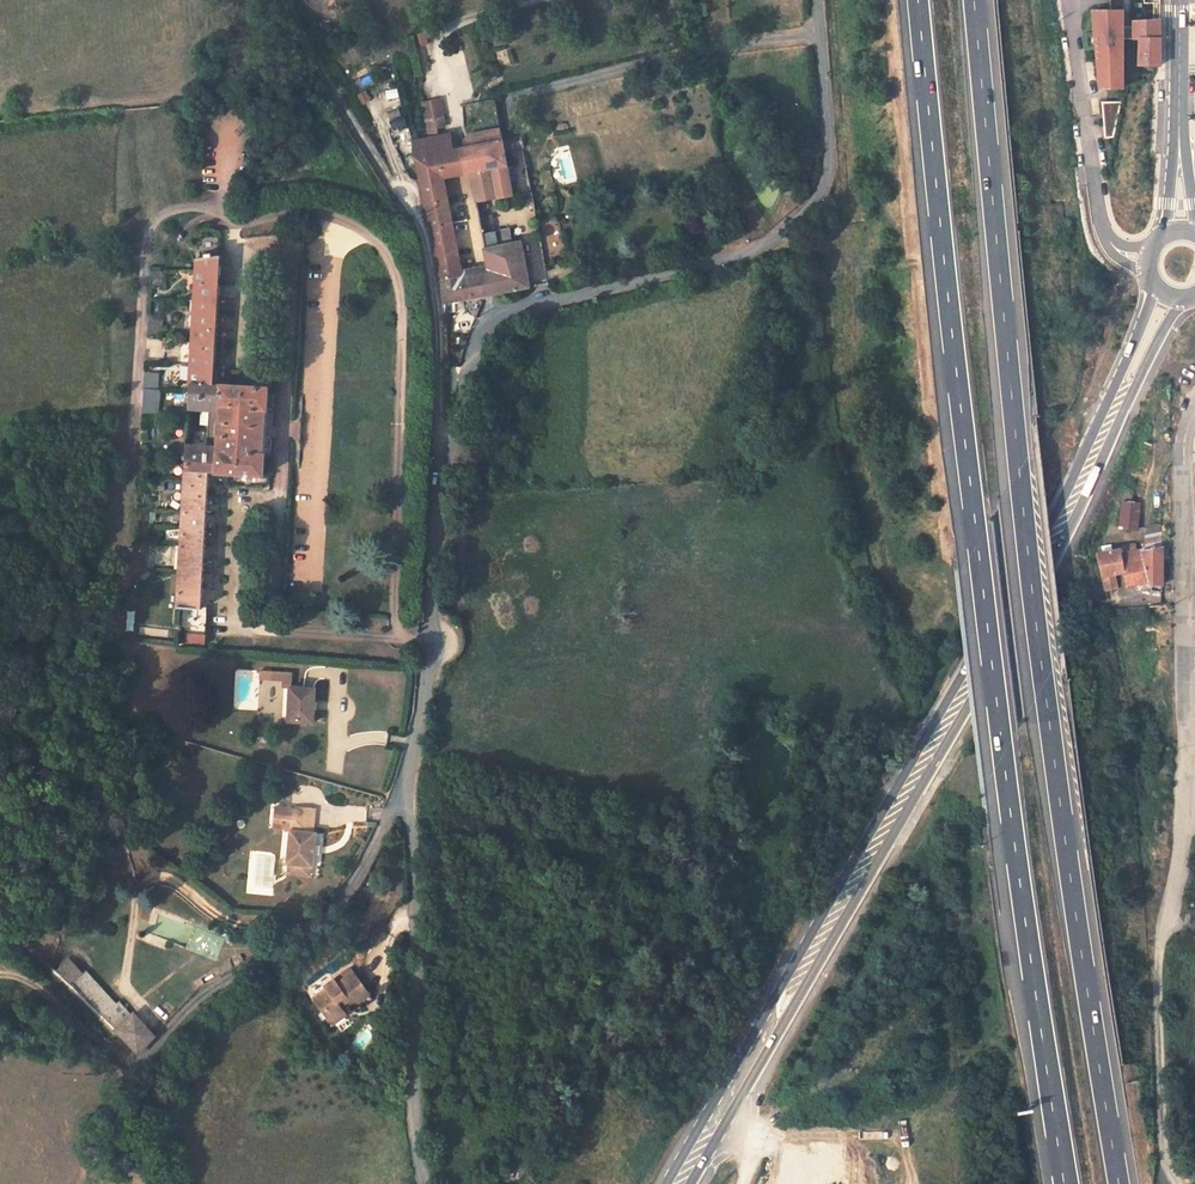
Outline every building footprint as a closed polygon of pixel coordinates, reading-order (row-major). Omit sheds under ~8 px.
[(1122,10),(1090,11),(1097,88),(1122,88),(1122,10)] [(1159,66),(1160,19),(1133,21),(1133,40),(1137,40),(1136,66),(1159,66)] [(384,90),(388,109),(402,106),(397,87),(384,90)] [(357,94),(362,104),(371,99),(366,90),(357,94)] [(315,105),(325,99),(320,92),(308,93),(315,105)] [(1102,101),(1102,137),(1117,137),(1117,101),(1102,101)] [(430,106),(438,142),(447,141),(444,130),(452,128),(447,102),(430,106)] [(402,108),(388,110),(390,129),(405,127),(402,108)] [(473,153),(477,178),(482,204),(501,201),(496,171),(515,167),(512,153),(528,151),(526,140),(509,143),(507,133),(478,137),(473,142),(473,153)] [(447,141),(438,142),(441,158),(462,153),(459,138),(447,141)] [(438,142),(421,146),(427,183),(437,231),(459,228),(450,183),(472,179),(477,178),(473,153),(467,153),(463,154),(462,153),(441,158),(438,142)] [(515,167),(496,171),(501,201),(520,198),(515,167)] [(499,221),(485,223),(488,238),(502,236),(499,221)] [(459,228),(437,231),(447,285),(469,281),(459,228)] [(493,260),(496,275),(500,299),(537,292),(529,246),(504,249),(502,236),(488,238),(492,255),(507,252),(509,261),(502,263),(502,258),(493,260)] [(507,252),(492,255),(493,260),(502,258),(502,263),(509,261),(507,252)] [(170,607),(197,609),(206,474),(261,476),(262,452),(257,452),(261,409),(265,409),(267,387),(212,382),(219,262),(195,263),(185,410),(216,411),(215,420),(212,420),(211,437),(214,437),(213,443),(183,442),(170,607)] [(452,308),(493,300),(500,299),(496,275),(489,277),(469,281),(447,285),(452,308)] [(162,332),(162,318),(148,318),(148,332),(162,332)] [(143,372),(143,414),(158,414),(159,372),(143,372)] [(1116,520),(1133,521),(1134,496),(1116,496),(1116,520)] [(1119,542),(1120,546),(1121,549),(1135,546),(1133,539),(1119,542)] [(1159,541),(1135,546),(1121,549),(1120,546),(1096,551),(1105,586),(1119,583),(1116,569),(1125,567),(1128,579),(1147,575),(1149,581),(1155,581),(1159,580),(1159,541)] [(106,631),(115,631),(118,608),(109,607),(106,631)] [(283,683),(284,669),(265,667),(264,675),(275,675),(274,683),(282,683),(283,683)] [(304,718),(306,685),(283,683),(282,683),(280,717),(304,718)] [(313,810),(295,808),(295,810),(274,807),(272,825),(288,826),(287,831),(283,866),(308,869),(311,869),(315,833),(310,833),(313,810)] [(309,870),(308,869),(285,866),(284,876),(308,878),(309,870)] [(190,980),(194,986),(239,957),(234,950),(190,980)] [(132,1028),(62,959),(52,970),(133,1050),(148,1034),(137,1023),(132,1028)] [(340,1009),(343,1014),(350,1011),(360,1006),(348,980),(329,989),(328,987),(317,992),(318,995),(305,1002),(310,1013),(313,1012),(320,1023),(332,1018),(330,1014),(327,1009),(337,1004),(340,1009)] [(330,1014),(340,1009),(337,1004),(327,1009),(330,1014)] [(363,1011),(360,1006),(350,1011),(353,1016),(363,1011)] [(313,1012),(310,1013),(318,1030),(334,1022),(332,1018),(320,1023),(313,1012)]
